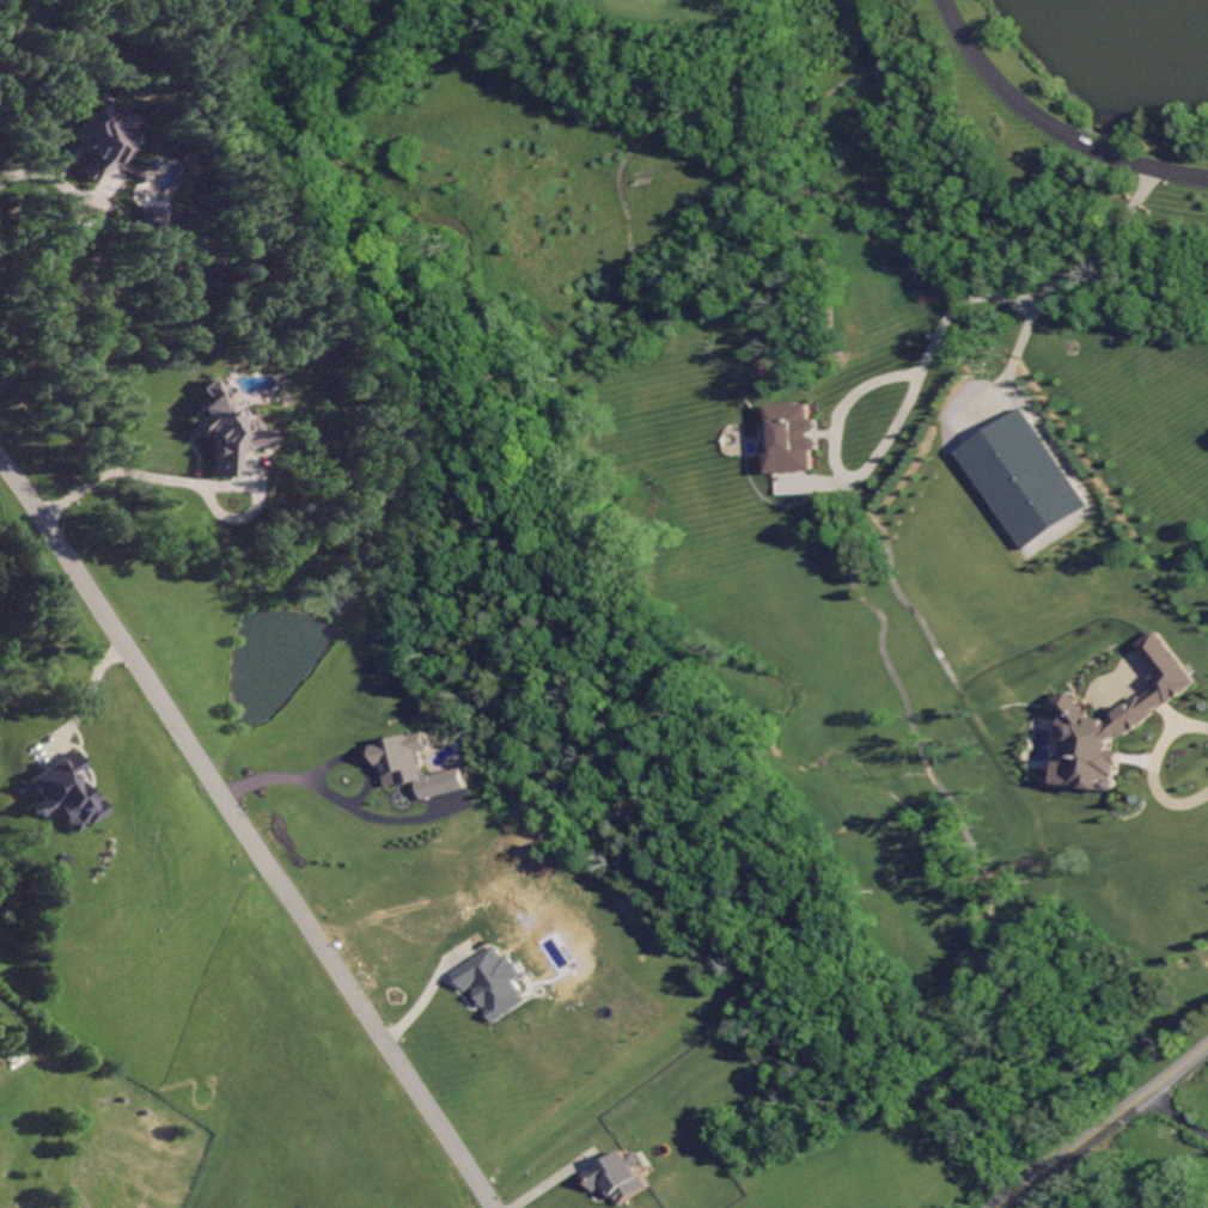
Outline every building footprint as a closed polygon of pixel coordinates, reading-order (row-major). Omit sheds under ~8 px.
[(131,141),(92,105),(61,139),(82,159),(72,170),(89,185),(131,141)] [(230,451),(241,451),(245,447),(267,448),(267,431),(258,431),(250,422),(236,421),(226,410),(221,408),(229,392),(212,383),(208,378),(195,389),(204,399),(187,414),(187,428),(194,436),(205,436),(213,446),(209,454),(208,474),(211,477),(230,478),(230,451)] [(767,473),(813,471),(812,452),(818,452),(816,419),(810,419),(810,404),(767,406),(768,424),(775,424),(776,452),(766,452),(767,473)] [(1018,550),(1086,510),(1026,409),(958,449),(1018,550)] [(1195,682),(1157,628),(1137,642),(1158,672),(1149,679),(1154,686),(1108,718),(1091,716),(1072,688),(1055,700),(1062,710),(1060,739),(1077,740),(1076,753),(1057,751),(1054,783),(1117,788),(1117,780),(1114,775),(1121,771),(1123,749),(1113,748),(1114,740),(1171,701),(1168,701),(1195,682)] [(466,789),(461,767),(424,775),(418,750),(428,748),(424,731),(375,742),(384,787),(418,780),(421,798),(466,789)] [(24,776),(37,798),(26,804),(34,816),(52,806),(67,832),(100,813),(76,770),(80,768),(70,751),(24,776)] [(527,1000),(514,978),(521,973),(509,953),(503,956),(496,945),(452,973),(463,992),(471,987),(492,1021),(527,1000)] [(617,1206),(649,1186),(636,1166),(643,1161),(633,1144),(584,1176),(595,1192),(604,1186),(617,1206)]
